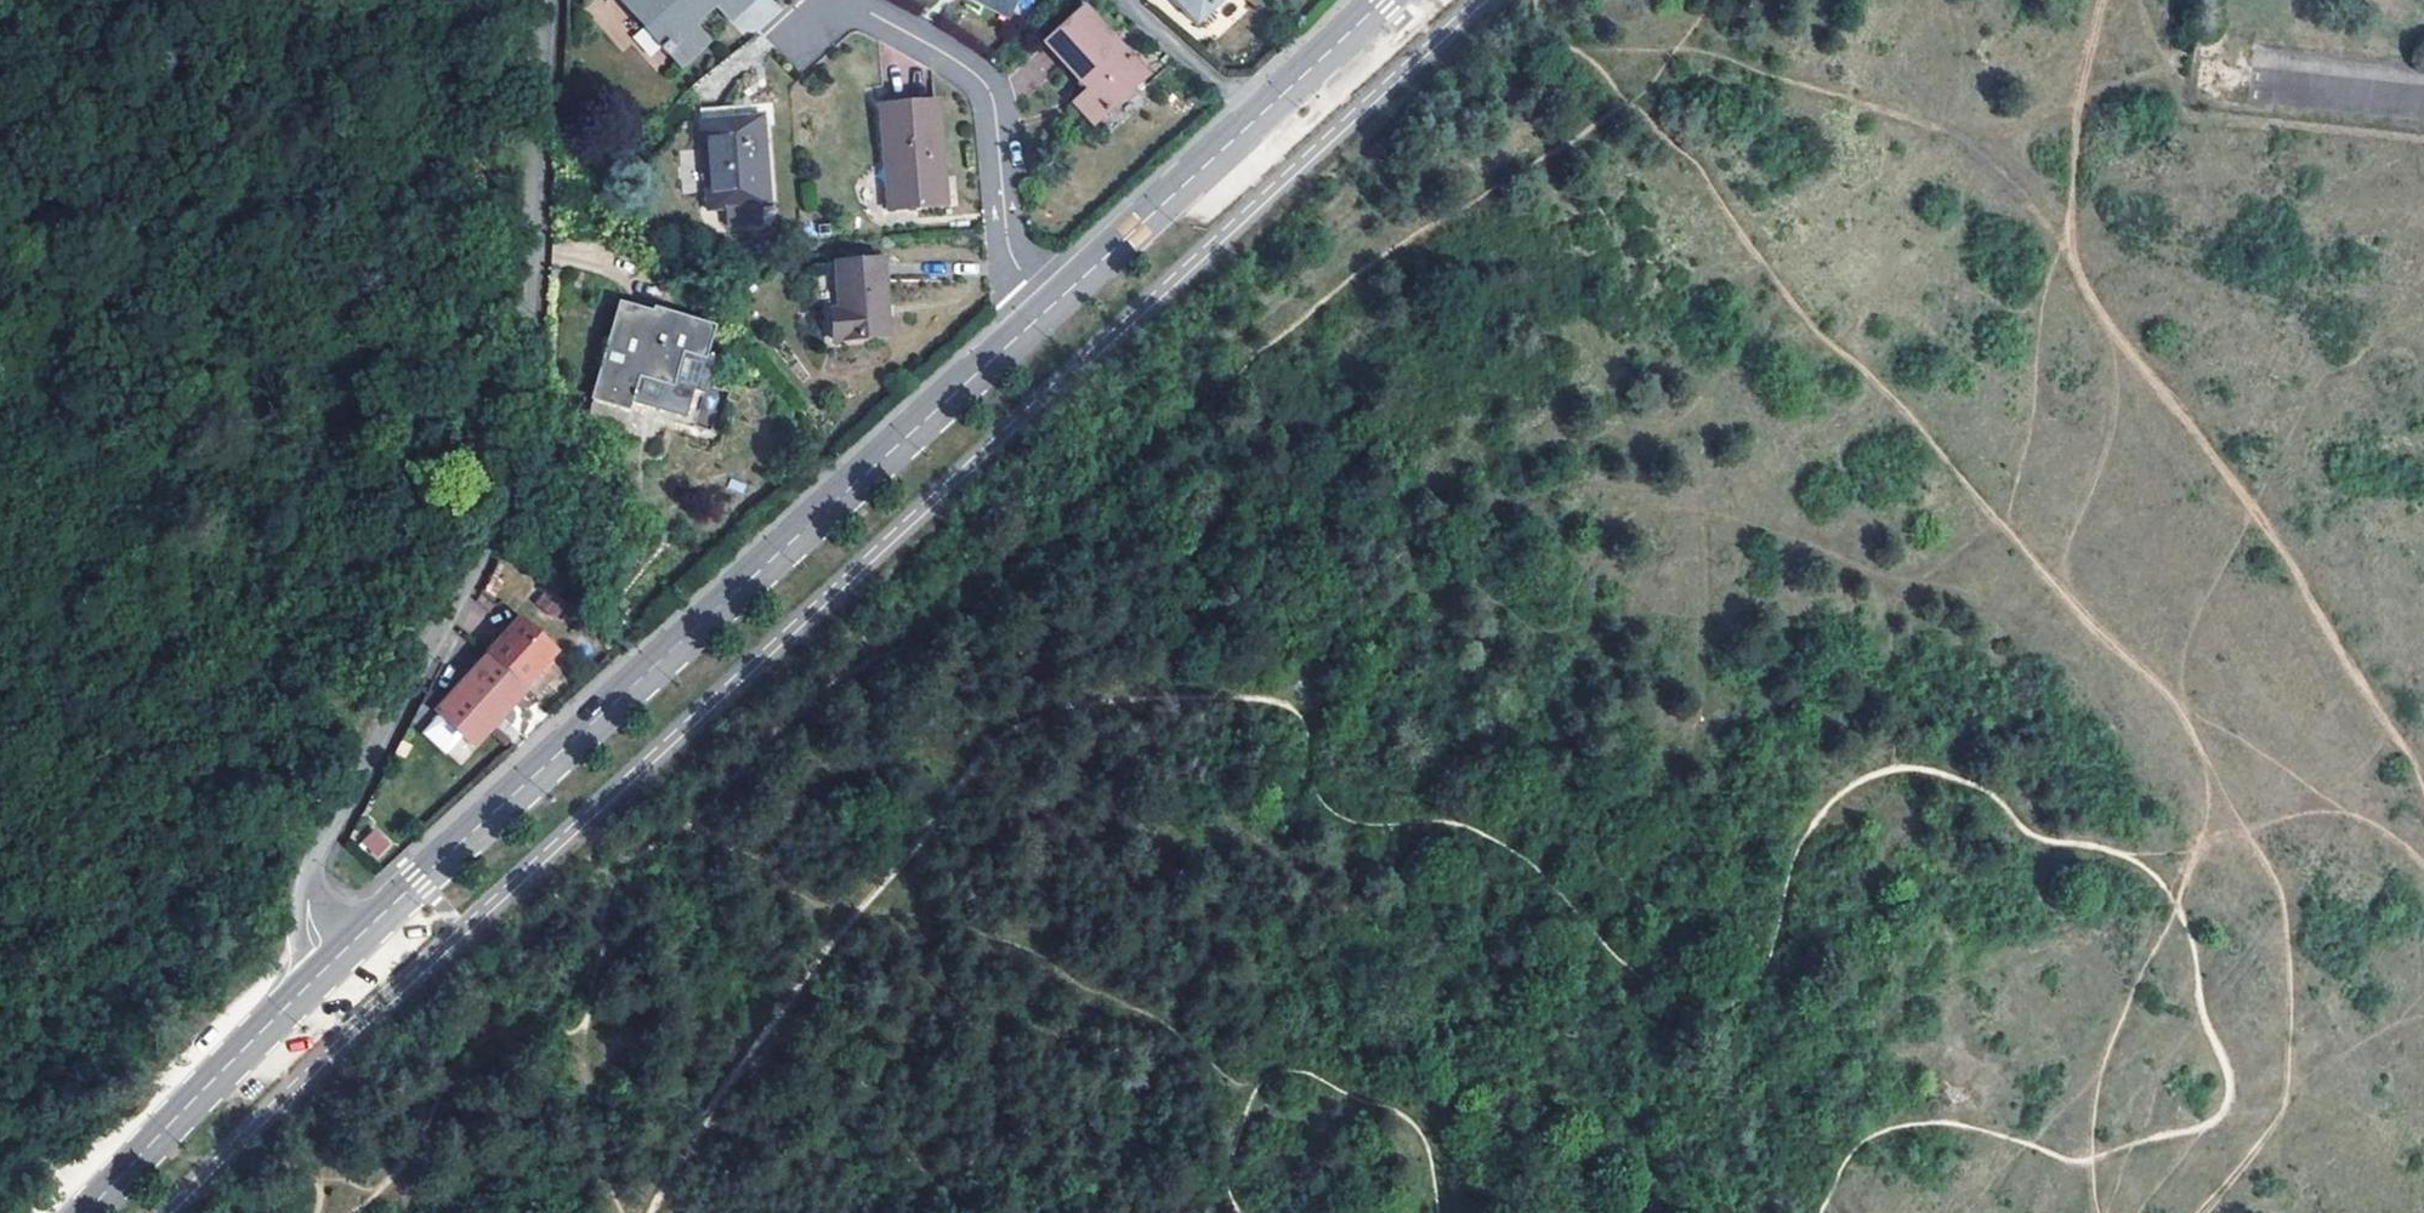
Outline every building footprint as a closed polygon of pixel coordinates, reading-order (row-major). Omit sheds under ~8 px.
[(682,62),(706,39),(693,24),(713,6),(727,22),(750,0),(626,0),(682,62)] [(1010,17),(1018,0),(977,0),(1010,17)] [(1199,28),(1228,0),(1173,0),(1199,28)] [(1084,7),(1046,41),(1083,83),(1089,89),(1074,102),(1094,124),(1147,78),(1084,7)] [(932,101),(881,104),(888,180),(884,181),(887,210),(946,204),(943,175),(939,174),(932,101)] [(762,117),(702,121),(709,208),(726,208),(727,223),(759,221),(758,205),(768,204),(762,117)] [(841,265),(843,312),(836,313),(838,342),(892,337),(890,309),(886,261),(841,265)] [(593,398),(628,409),(640,375),(674,385),(703,394),(714,359),(708,358),(717,328),(658,310),(657,315),(623,304),(593,398)] [(640,375),(628,409),(664,419),(674,385),(640,375)] [(554,685),(540,673),(558,652),(521,619),(514,627),(488,657),(489,658),(528,691),(540,702),(554,685)] [(528,691),(489,658),(439,715),(473,746),(491,726),(496,730),(528,691)] [(491,726),(473,746),(482,753),(499,733),(496,730),(491,726)] [(378,861),(393,842),(373,826),(357,845),(378,861)]
